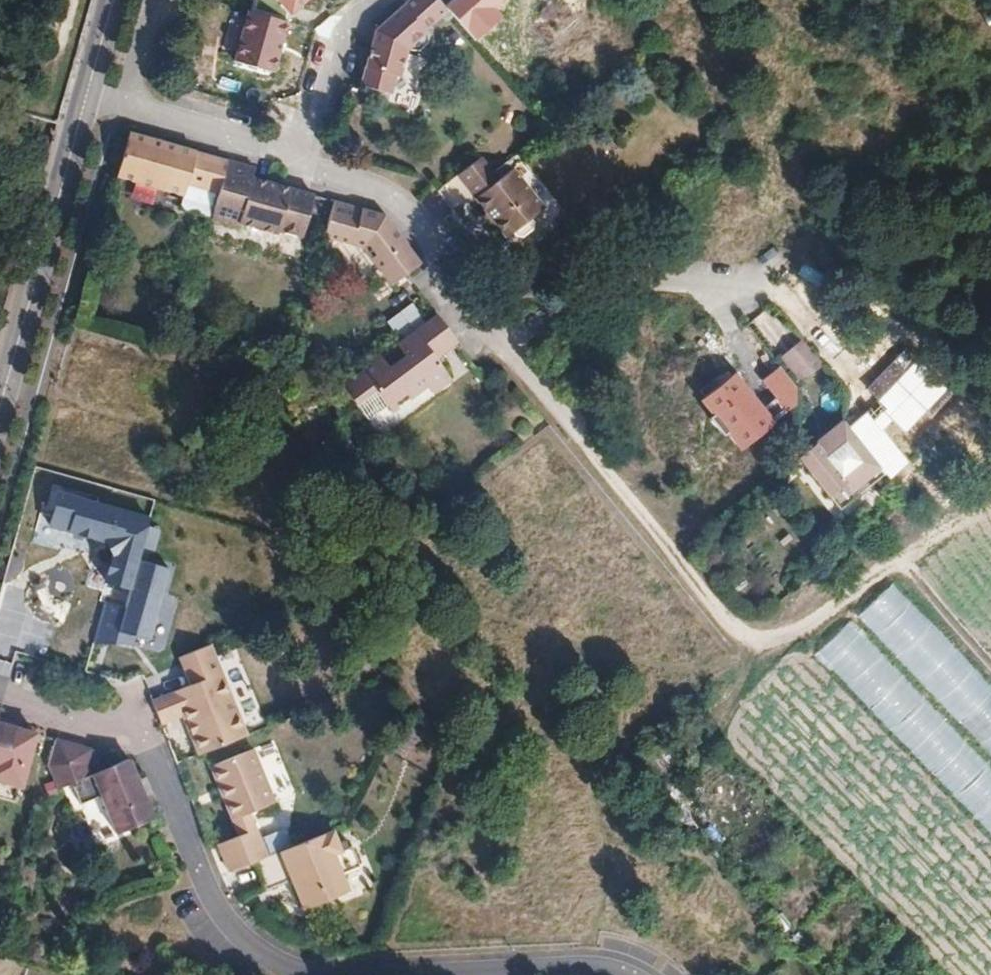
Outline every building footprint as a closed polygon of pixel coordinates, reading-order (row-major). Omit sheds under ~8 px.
[(294,15),(312,0),(279,0),(294,15)] [(358,90),(387,98),(392,79),(397,80),(405,53),(423,36),(422,34),(445,13),(433,0),(412,0),(373,34),(358,90)] [(448,6),(478,43),(504,15),(498,10),(506,0),(455,0),(448,6)] [(292,25),(247,12),(234,59),(278,72),(292,25)] [(114,176),(181,195),(184,186),(216,195),(224,165),(125,136),(114,176)] [(528,221),(542,210),(519,181),(512,171),(506,163),(493,173),(481,159),(457,178),(504,239),(511,235),(513,237),(521,238),(529,232),(531,225),(528,221)] [(213,207),(240,215),(237,226),(274,237),(275,234),(300,240),(311,199),(248,181),(251,172),(224,165),(216,195),(213,207)] [(512,171),(519,181),(527,174),(519,165),(512,171)] [(380,218),(331,204),(321,237),(328,239),(361,249),(389,286),(403,276),(417,266),(380,218)] [(209,222),(236,230),(237,226),(240,215),(213,207),(209,222)] [(326,249),(328,239),(321,237),(319,247),(326,249)] [(454,343),(433,316),(393,346),(404,362),(389,374),(377,358),(358,373),(371,391),(388,413),(423,386),(429,394),(448,381),(432,360),(454,343)] [(782,359),(801,382),(822,365),(802,343),(782,359)] [(867,388),(905,430),(954,386),(917,344),(867,388)] [(371,391),(358,373),(339,388),(352,406),(371,391)] [(842,423),(811,448),(816,453),(824,446),(831,454),(853,435),(842,423)] [(808,450),(800,457),(831,493),(842,507),(885,473),(879,466),(853,435),(831,454),(824,446),(816,453),(811,448),(808,450)] [(150,518),(59,491),(48,528),(108,545),(112,557),(105,584),(131,591),(127,605),(106,599),(94,645),(137,657),(140,645),(153,649),(175,567),(142,559),(144,550),(154,552),(160,530),(150,518)] [(890,582),(855,615),(990,757),(990,687),(890,582)] [(847,623),(814,654),(990,840),(990,774),(847,623)] [(188,734),(196,755),(243,736),(207,646),(176,658),(186,685),(148,702),(158,725),(180,716),(184,725),(187,723),(191,733),(188,734)] [(19,787),(34,734),(0,725),(0,781),(19,787)] [(51,739),(44,767),(53,790),(70,783),(78,802),(98,793),(114,831),(149,817),(126,759),(107,767),(101,753),(51,739)] [(251,751),(209,768),(217,789),(220,788),(224,798),(221,800),(237,838),(253,831),(247,814),(272,804),(251,751)] [(81,802),(95,840),(110,835),(96,797),(81,802)] [(350,847),(340,851),(331,831),(252,863),(263,891),(292,880),(297,893),(294,894),(300,910),(346,892),(339,875),(358,867),(350,847)]
